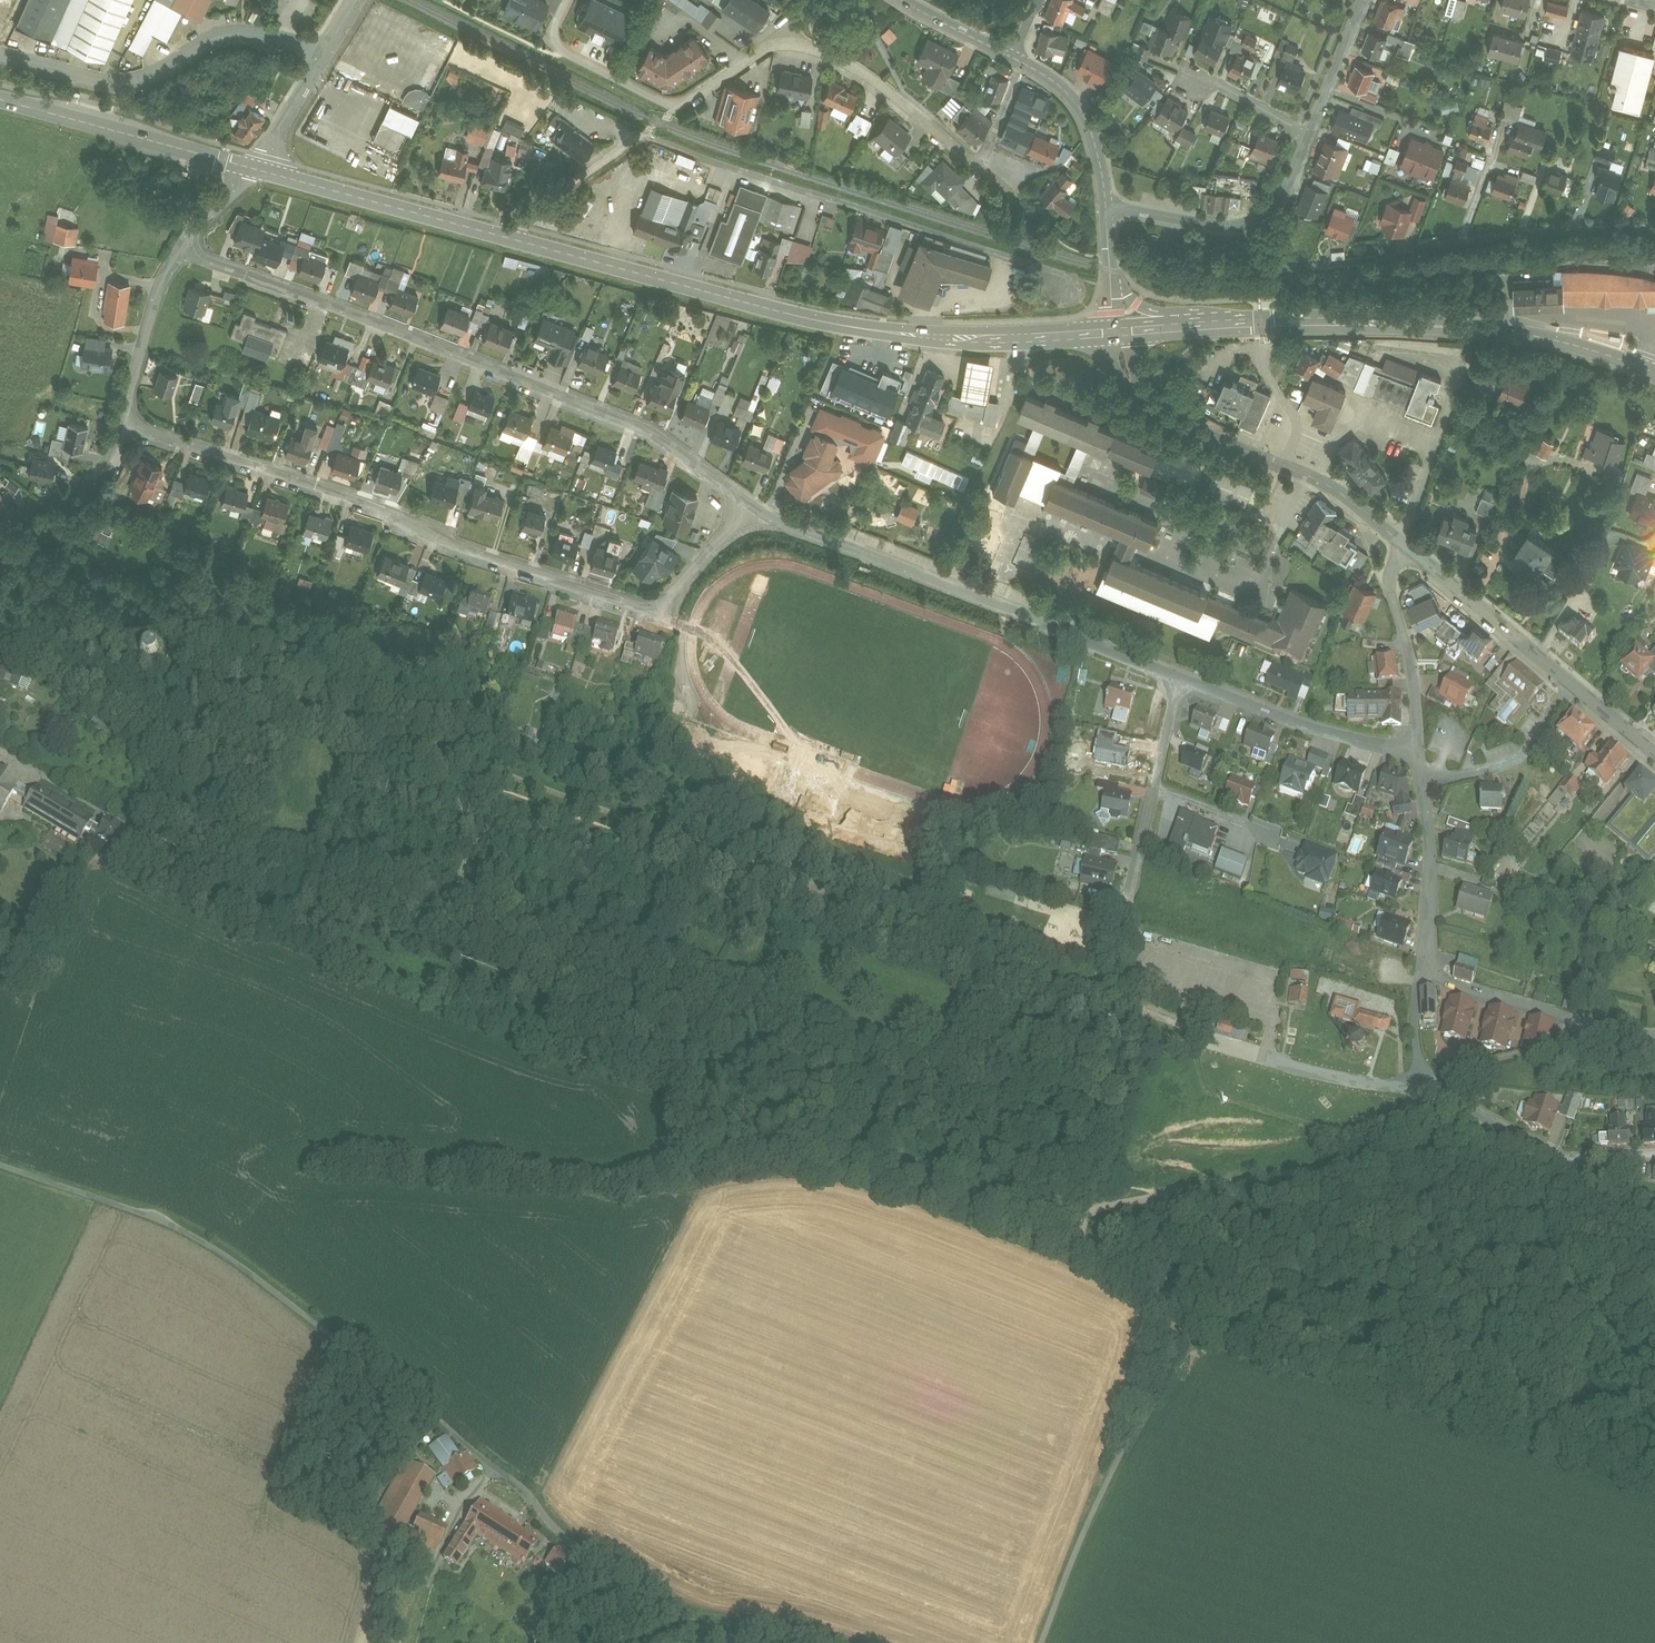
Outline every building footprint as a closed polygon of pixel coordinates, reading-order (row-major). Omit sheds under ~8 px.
[(6,21),(14,0),(0,0),(0,18),(6,21)] [(19,26),(67,47),(88,0),(30,0),(19,26)] [(67,47),(96,60),(106,62),(134,0),(88,0),(67,47)] [(183,12),(172,7),(159,0),(154,0),(130,48),(144,55),(154,34),(168,41),(183,12)] [(172,7),(183,12),(185,14),(184,16),(195,22),(196,19),(201,21),(212,0),(175,0),(172,7)] [(504,13),(537,29),(548,7),(534,0),(510,0),(504,13)] [(629,12),(602,0),(590,0),(578,26),(615,43),(629,12)] [(689,0),(680,0),(677,4),(683,8),(689,0)] [(701,22),(711,10),(702,3),(699,7),(689,0),(683,8),(701,22)] [(723,9),(729,0),(713,0),(712,2),(723,9)] [(758,0),(729,0),(723,9),(758,31),(772,9),(758,0)] [(1044,15),(1065,23),(1070,9),(1073,1),(1074,0),(1050,0),(1044,15)] [(1385,0),(1381,0),(1373,20),(1398,29),(1405,8),(1385,0)] [(1443,16),(1450,18),(1455,0),(1447,0),(1443,16)] [(1450,18),(1460,21),(1466,0),(1455,0),(1450,18)] [(1501,7),(1525,14),(1529,0),(1503,0),(1501,7)] [(1551,0),(1549,0),(1545,14),(1566,20),(1570,5),(1551,0)] [(1086,7),(1073,1),(1070,9),(1082,17),(1086,7)] [(1605,14),(1582,8),(1570,54),(1593,60),(1605,14)] [(1172,31),(1172,33),(1179,35),(1185,37),(1194,18),(1171,9),(1162,26),(1172,31)] [(701,22),(711,30),(720,17),(711,10),(701,22)] [(980,14),(975,24),(988,31),(994,20),(980,14)] [(1234,23),(1210,15),(1201,37),(1202,37),(1221,47),(1224,43),(1229,32),(1234,23)] [(1158,26),(1145,20),(1140,29),(1152,34),(1154,30),(1157,30),(1158,26)] [(1179,35),(1172,33),(1172,31),(1162,26),(1159,25),(1158,26),(1157,30),(1154,30),(1152,34),(1148,43),(1173,53),(1178,43),(1176,42),(1179,35)] [(889,28),(881,34),(888,43),(896,37),(889,28)] [(1070,35),(1041,29),(1036,50),(1037,50),(1053,54),(1052,59),(1062,61),(1063,56),(1065,56),(1070,35)] [(1388,38),(1369,31),(1362,50),(1381,57),(1388,38)] [(1523,40),(1494,31),(1488,53),(1504,57),(1517,61),(1523,40)] [(1235,35),(1229,32),(1224,43),(1231,46),(1235,35)] [(1539,35),(1532,33),(1530,40),(1536,42),(1539,35)] [(1244,39),(1241,47),(1251,53),(1257,39),(1247,34),(1244,39)] [(1244,39),(1235,35),(1231,46),(1230,50),(1237,54),(1241,47),(1244,39)] [(637,69),(667,86),(680,78),(699,66),(711,59),(696,36),(665,55),(650,46),(637,69)] [(1088,42),(1078,37),(1075,43),(1084,48),(1086,45),(1088,42)] [(1221,47),(1202,37),(1197,46),(1193,52),(1212,63),(1221,47)] [(1284,52),(1289,42),(1290,40),(1284,37),(1278,49),(1284,52)] [(960,53),(927,38),(917,61),(928,66),(921,80),(941,88),(947,74),(950,75),(960,53)] [(1415,43),(1404,39),(1398,56),(1409,60),(1415,43)] [(1151,48),(1134,42),(1129,53),(1146,60),(1151,48)] [(1284,52),(1282,58),(1287,61),(1292,63),(1299,47),(1289,42),(1284,52)] [(1193,52),(1197,46),(1191,43),(1186,52),(1192,54),(1193,52)] [(1601,53),(1609,55),(1612,45),(1604,43),(1601,53)] [(1545,59),(1548,48),(1539,44),(1535,55),(1545,59)] [(1620,44),(1609,84),(1616,86),(1612,103),(1641,111),(1645,94),(1652,70),(1654,56),(1654,53),(1651,52),(1620,44)] [(1114,61),(1086,45),(1084,48),(1079,57),(1083,59),(1076,71),(1100,84),(1114,61)] [(1563,49),(1549,45),(1548,48),(1545,59),(1559,63),(1563,49)] [(1237,54),(1231,65),(1241,70),(1243,67),(1251,71),(1259,57),(1257,56),(1251,53),(1249,52),(1241,47),(1237,54)] [(491,59),(482,78),(492,83),(501,64),(491,59)] [(1287,61),(1279,81),(1289,85),(1287,89),(1296,93),(1306,70),(1292,63),(1287,61)] [(994,75),(997,76),(1000,69),(989,64),(983,78),(991,82),(994,75)] [(1374,72),(1354,64),(1347,84),(1363,90),(1367,92),(1367,90),(1368,88),(1372,78),(1374,72)] [(814,76),(783,70),(778,94),(809,100),(814,76)] [(1157,83),(1139,70),(1124,90),(1142,103),(1145,98),(1155,86),(1157,83)] [(460,76),(451,71),(447,79),(457,83),(460,76)] [(1526,77),(1521,71),(1516,75),(1521,82),(1526,77)] [(950,75),(947,74),(941,88),(954,94),(958,89),(962,81),(950,75)] [(997,76),(994,75),(991,82),(985,96),(1002,103),(1006,95),(1011,82),(997,76)] [(1491,80),(1480,77),(1478,84),(1490,86),(1491,80)] [(1382,82),(1372,78),(1368,88),(1377,92),(1382,82)] [(822,103),(850,114),(857,98),(844,92),(846,86),(831,79),(822,103)] [(754,94),(725,86),(715,124),(743,132),(754,94)] [(1145,98),(1154,105),(1157,101),(1163,93),(1155,86),(1145,98)] [(1022,87),(1014,106),(1031,113),(1040,117),(1048,98),(1022,87)] [(476,88),(469,91),(473,98),(480,95),(476,88)] [(402,103),(420,111),(429,92),(423,89),(422,91),(418,90),(413,91),(408,93),(405,97),(402,103)] [(1367,92),(1363,90),(1359,97),(1375,104),(1378,94),(1367,90),(1367,92)] [(1191,107),(1168,95),(1163,104),(1157,116),(1180,128),(1191,107)] [(952,115),(961,105),(951,97),(942,107),(952,115)] [(394,99),(391,105),(420,119),(423,113),(420,111),(402,103),(394,99)] [(1518,119),(1520,114),(1523,106),(1506,99),(1502,119),(1516,124),(1518,119)] [(1157,116),(1163,104),(1157,101),(1154,105),(1150,112),(1157,116)] [(1459,101),(1443,105),(1445,114),(1461,110),(1459,101)] [(960,122),(971,109),(963,103),(961,105),(952,115),(960,122)] [(420,119),(391,105),(383,122),(408,134),(412,136),(420,119)] [(1479,105),(1474,118),(1486,123),(1491,110),(1479,105)] [(1031,113),(1014,106),(1011,115),(1028,122),(1031,113)] [(1353,106),(1350,113),(1374,122),(1373,124),(1380,127),(1383,118),(1353,106)] [(252,143),(267,121),(247,108),(234,127),(232,126),(229,131),(237,137),(239,134),(252,143)] [(814,110),(803,109),(802,120),(802,125),(808,126),(812,126),(813,113),(814,110)] [(960,122),(956,129),(975,144),(990,124),(971,109),(960,122)] [(1230,117),(1212,109),(1205,128),(1222,135),(1230,117)] [(1340,109),(1332,127),(1367,141),(1373,124),(1374,122),(1350,113),(1340,109)] [(557,127),(562,120),(556,115),(557,114),(551,110),(545,119),(557,127)] [(829,111),(821,110),(818,128),(826,129),(829,111)] [(853,136),(864,117),(856,114),(845,130),(853,136)] [(1520,120),(1534,125),(1536,120),(1520,114),(1518,119),(1520,120)] [(1011,115),(1007,125),(1024,131),(1028,122),(1011,115)] [(861,141),(872,122),(864,117),(853,136),(861,141)] [(889,117),(873,138),(886,148),(895,156),(900,150),(912,136),(889,117)] [(502,128),(521,137),(526,127),(507,118),(502,128)] [(1486,123),(1474,118),(1470,128),(1469,131),(1474,133),(1473,136),(1486,141),(1492,125),(1486,123)] [(563,133),(556,143),(582,162),(595,145),(562,120),(557,127),(563,133)] [(1516,132),(1515,134),(1533,141),(1543,144),(1548,130),(1534,125),(1520,120),(1516,132)] [(398,154),(408,134),(383,122),(374,142),(398,154)] [(486,127),(480,125),(477,133),(484,135),(486,127)] [(1000,142),(1027,153),(1027,151),(1034,136),(1024,131),(1007,125),(1000,142)] [(1197,133),(1183,126),(1176,139),(1190,146),(1197,133)] [(502,132),(494,128),(486,147),(495,149),(502,132)] [(553,128),(546,129),(548,136),(555,135),(553,128)] [(1279,139),(1260,131),(1251,151),(1260,155),(1258,161),(1268,165),(1279,139)] [(1514,131),(1507,149),(1528,156),(1533,141),(1515,134),(1516,132),(1514,131)] [(1034,136),(1027,151),(1053,162),(1061,143),(1058,142),(1051,139),(1035,133),(1034,136)] [(1454,136),(1446,133),(1443,141),(1450,144),(1454,136)] [(1412,136),(1400,167),(1433,180),(1446,148),(1412,136)] [(1339,137),(1336,143),(1349,148),(1351,141),(1339,137)] [(1237,154),(1241,143),(1229,138),(1224,149),(1237,154)] [(1336,143),(1324,138),(1314,167),(1338,176),(1349,148),(1336,143)] [(1252,147),(1241,143),(1237,154),(1247,159),(1252,147)] [(1599,144),(1594,157),(1611,164),(1616,149),(1609,147),(1602,144),(1599,144)] [(518,147),(509,145),(506,155),(516,157),(516,156),(518,147)] [(1058,159),(1064,162),(1072,153),(1074,150),(1064,145),(1058,159)] [(456,160),(459,149),(447,146),(444,157),(456,160)] [(518,147),(516,156),(530,159),(533,151),(518,147)] [(1394,164),(1399,151),(1390,147),(1386,155),(1384,160),(1386,161),(1394,164)] [(480,165),(490,167),(494,150),(486,148),(480,165)] [(890,162),(895,156),(886,148),(881,154),(890,162)] [(444,157),(439,176),(462,182),(466,169),(467,163),(466,163),(469,152),(459,149),(456,160),(444,157)] [(1465,149),(1463,156),(1471,158),(1473,152),(1465,149)] [(909,157),(900,150),(895,156),(890,162),(899,169),(909,157)] [(676,161),(693,168),(696,160),(679,153),(676,161)] [(1069,167),(1070,165),(1076,158),(1077,157),(1072,153),(1064,162),(1069,167)] [(1473,165),(1484,168),(1487,159),(1476,156),(1473,165)] [(485,169),(481,184),(506,191),(514,163),(493,157),(490,167),(489,170),(485,169)] [(1381,164),(1368,157),(1364,167),(1378,172),(1381,164)] [(1648,157),(1645,166),(1654,169),(1654,159),(1648,157)] [(1084,165),(1076,158),(1070,165),(1079,173),(1084,165)] [(943,159),(920,182),(931,193),(936,188),(947,199),(948,200),(962,186),(966,183),(943,159)] [(1456,160),(1452,169),(1463,173),(1467,164),(1456,160)] [(468,161),(467,163),(466,169),(478,172),(480,164),(468,161)] [(1479,168),(1467,164),(1463,173),(1462,177),(1474,181),(1479,168)] [(555,171),(555,176),(566,176),(566,173),(565,165),(555,165),(555,171)] [(1601,178),(1595,194),(1613,200),(1623,173),(1599,165),(1595,176),(1601,178)] [(1462,177),(1463,173),(1452,169),(1449,178),(1452,179),(1452,177),(1461,180),(1462,177)] [(1569,176),(1550,169),(1543,188),(1562,195),(1563,193),(1569,176)] [(1536,175),(1524,170),(1520,178),(1533,183),(1536,175)] [(1055,178),(1041,194),(1067,218),(1077,207),(1066,197),(1070,192),(1067,189),(1075,180),(1064,171),(1056,180),(1055,178)] [(1496,181),(1492,192),(1511,199),(1518,180),(1499,173),(1496,181)] [(1315,176),(1311,184),(1329,191),(1332,183),(1315,176)] [(1569,176),(1563,193),(1569,196),(1575,178),(1569,176)] [(1446,182),(1441,195),(1463,204),(1471,183),(1461,180),(1452,177),(1452,179),(1450,183),(1446,182)] [(1492,192),(1496,181),(1490,179),(1486,190),(1492,192)] [(1079,184),(1075,180),(1067,189),(1070,192),(1071,193),(1079,184)] [(1311,184),(1306,182),(1297,207),(1319,216),(1329,191),(1311,184)] [(1203,190),(1206,190),(1206,185),(1193,183),(1191,199),(1201,201),(1203,190)] [(741,184),(735,199),(763,210),(769,195),(741,184)] [(712,201),(716,188),(709,185),(704,198),(708,199),(712,201)] [(674,195),(652,186),(642,213),(664,221),(667,212),(674,195)] [(978,203),(962,186),(948,200),(957,209),(973,214),(978,203)] [(716,188),(712,201),(718,203),(723,190),(716,188)] [(936,188),(931,193),(942,204),(947,199),(936,188)] [(1206,190),(1203,190),(1201,201),(1201,204),(1229,209),(1230,205),(1240,207),(1242,196),(1206,190)] [(803,207),(771,195),(766,209),(768,209),(763,222),(793,233),(803,207)] [(1426,199),(1415,195),(1410,209),(1413,210),(1410,217),(1419,220),(1426,199)] [(1631,211),(1638,203),(1630,196),(1623,204),(1631,211)] [(664,221),(642,213),(635,232),(683,250),(690,231),(694,220),(700,204),(688,199),(682,217),(678,226),(664,221)] [(706,206),(700,222),(709,225),(709,226),(718,203),(712,201),(708,199),(706,206)] [(722,220),(710,252),(743,264),(746,256),(753,238),(763,210),(735,199),(727,222),(722,220)] [(1527,203),(1521,200),(1518,207),(1524,209),(1527,203)] [(1410,209),(1393,202),(1392,204),(1389,202),(1382,222),(1385,223),(1383,229),(1403,236),(1410,217),(1413,210),(1410,209)] [(706,206),(700,204),(694,220),(700,222),(706,206)] [(1335,205),(1325,231),(1346,239),(1355,216),(1346,213),(1347,210),(1335,205)] [(54,242),(58,223),(60,214),(50,212),(44,239),(54,242)] [(667,212),(664,221),(678,226),(682,217),(667,212)] [(836,218),(828,216),(825,228),(833,230),(836,218)] [(233,243),(257,252),(262,237),(266,227),(242,218),(233,243)] [(878,227),(857,219),(847,248),(859,252),(861,248),(873,252),(868,266),(875,269),(875,268),(882,249),(887,233),(877,230),(878,227)] [(700,222),(694,220),(690,231),(704,237),(709,225),(700,222)] [(74,226),(58,223),(54,242),(70,245),(74,226)] [(882,249),(895,253),(895,251),(896,252),(903,230),(890,226),(887,233),(882,249)] [(315,236),(302,231),(297,244),(310,249),(315,236)] [(704,237),(690,231),(683,250),(699,256),(706,237),(704,237)] [(754,238),(753,238),(746,256),(755,260),(763,239),(755,235),(754,238)] [(782,236),(780,243),(777,251),(779,252),(788,255),(794,240),(782,236)] [(278,267),(278,265),(285,248),(285,245),(262,237),(257,252),(254,258),(278,267)] [(764,237),(763,239),(755,260),(752,268),(770,275),(779,252),(777,251),(780,243),(764,237)] [(794,240),(788,255),(786,261),(807,262),(813,246),(794,240)] [(899,292),(928,305),(939,281),(942,271),(984,284),(990,264),(919,242),(899,292)] [(278,265),(289,269),(295,253),(295,251),(285,248),(278,265)] [(310,249),(308,255),(306,254),(305,256),(299,272),(298,275),(320,282),(327,262),(326,261),(328,256),(310,249)] [(895,253),(882,249),(875,268),(888,272),(895,253)] [(1344,250),(1332,251),(1333,259),(1345,258),(1344,250)] [(822,265),(829,256),(822,251),(815,259),(822,265)] [(289,269),(299,272),(305,256),(295,253),(289,269)] [(100,260),(73,255),(68,283),(95,287),(100,260)] [(505,256),(503,265),(516,269),(518,262),(539,268),(540,265),(505,256)] [(359,272),(362,273),(364,266),(364,265),(350,260),(345,274),(357,279),(359,272)] [(372,302),(379,283),(383,273),(364,266),(362,273),(359,272),(357,279),(351,294),(372,302)] [(385,291),(394,294),(397,287),(398,287),(404,271),(394,267),(393,267),(390,276),(386,286),(385,291)] [(855,268),(847,267),(840,285),(840,287),(847,290),(851,277),(859,280),(863,270),(855,268)] [(888,272),(875,268),(875,269),(873,273),(877,274),(873,285),(883,289),(889,272),(888,272)] [(1570,304),(1609,303),(1644,304),(1654,304),(1654,278),(1651,276),(1631,273),(1612,270),(1593,268),(1573,269),(1565,269),(1566,280),(1569,280),(1570,304)] [(1555,281),(1566,280),(1565,269),(1555,270),(1555,281)] [(873,285),(877,274),(873,273),(866,271),(863,270),(859,280),(873,285)] [(404,271),(398,287),(405,289),(410,273),(404,271)] [(386,286),(390,276),(383,273),(379,283),(386,286)] [(844,297),(887,313),(895,293),(883,289),(873,285),(859,280),(851,277),(847,290),(844,297)] [(1517,306),(1570,304),(1569,280),(1566,280),(1555,281),(1516,282),(1517,306)] [(130,285),(108,282),(106,303),(100,303),(99,310),(105,311),(104,324),(126,326),(130,285)] [(840,287),(840,285),(834,283),(831,292),(837,294),(840,287)] [(210,292),(190,286),(183,309),(199,313),(204,315),(206,307),(210,292)] [(394,294),(389,308),(413,316),(420,295),(405,289),(398,287),(397,287),(394,294)] [(837,294),(844,297),(847,290),(840,287),(837,294)] [(237,295),(225,291),(223,298),(235,302),(237,295)] [(631,304),(624,301),(621,310),(627,313),(631,304)] [(449,307),(441,327),(463,336),(474,311),(462,306),(460,311),(449,307)] [(482,312),(482,313),(489,315),(491,309),(485,306),(482,312)] [(212,309),(206,307),(204,315),(199,313),(197,319),(208,322),(212,309)] [(482,312),(476,309),(472,321),(477,323),(482,313),(482,312)] [(523,314),(519,326),(526,329),(531,316),(532,313),(525,310),(523,314)] [(296,315),(289,312),(286,318),(294,321),(296,315)] [(244,344),(242,352),(267,362),(270,355),(278,359),(288,333),(273,327),(272,329),(255,322),(257,317),(245,313),(240,325),(235,323),(229,339),(244,344)] [(489,315),(482,313),(477,323),(485,327),(489,316),(489,315)] [(559,318),(546,313),(534,341),(553,349),(548,359),(563,365),(577,331),(557,323),(559,318)] [(731,322),(716,316),(714,322),(715,322),(708,339),(715,342),(721,326),(728,329),(731,322)] [(492,321),(483,343),(506,352),(515,330),(492,321)] [(595,329),(587,325),(583,336),(591,339),(595,329)] [(736,334),(729,331),(726,338),(733,341),(736,334)] [(741,334),(737,341),(744,344),(745,345),(749,337),(741,334)] [(85,344),(82,369),(112,373),(114,360),(112,360),(114,348),(106,347),(107,340),(88,337),(87,344),(85,344)] [(737,341),(735,340),(731,351),(740,355),(744,344),(737,341)] [(1343,341),(1340,348),(1350,352),(1353,345),(1343,341)] [(341,370),(343,371),(345,364),(350,351),(328,342),(318,368),(339,376),(341,370)] [(665,343),(659,355),(665,358),(671,346),(665,343)] [(586,344),(577,366),(601,376),(610,354),(586,344)] [(629,347),(623,344),(618,356),(624,359),(624,357),(629,347)] [(1478,349),(1468,346),(1464,358),(1474,361),(1478,349)] [(1307,347),(1294,367),(1310,377),(1323,358),(1307,347)] [(1355,388),(1366,360),(1350,353),(1346,363),(1337,377),(1355,388)] [(1322,367),(1337,377),(1346,363),(1331,354),(1322,367)] [(624,359),(613,384),(634,393),(642,373),(645,366),(630,359),(624,357),(624,359)] [(1383,367),(1419,380),(1423,371),(1387,357),(1383,367)] [(995,363),(968,358),(961,398),(961,400),(969,401),(984,404),(988,404),(995,363)] [(1366,360),(1355,388),(1408,409),(1419,380),(1383,367),(1366,360)] [(372,366),(366,380),(370,382),(377,384),(373,393),(384,397),(395,369),(374,361),(372,366)] [(620,364),(615,361),(610,375),(615,377),(620,364)] [(820,392),(887,420),(900,390),(898,389),(901,381),(889,376),(890,373),(882,370),(878,380),(833,361),(820,392)] [(1188,361),(1185,370),(1191,372),(1194,363),(1188,361)] [(366,380),(372,366),(363,362),(360,370),(353,387),(366,392),(370,382),(366,380)] [(353,387),(360,370),(345,364),(343,371),(338,382),(353,387)] [(655,387),(648,405),(669,414),(687,371),(670,364),(667,372),(664,370),(659,381),(663,382),(660,389),(655,387)] [(419,368),(412,387),(433,396),(441,376),(419,368)] [(946,376),(926,369),(918,389),(915,388),(910,401),(913,403),(906,421),(909,422),(908,424),(910,425),(919,428),(920,429),(919,431),(939,438),(946,420),(931,414),(946,376)] [(1443,379),(1423,371),(1419,380),(1408,409),(1407,412),(1433,423),(1440,405),(1434,403),(1443,379)] [(177,379),(160,373),(151,396),(169,402),(177,379)] [(1240,381),(1239,383),(1256,390),(1257,388),(1260,381),(1243,374),(1237,380),(1240,381)] [(1509,374),(1499,397),(1531,410),(1540,387),(1509,374)] [(724,375),(712,402),(720,406),(732,379),(724,375)] [(773,375),(767,391),(775,394),(781,379),(773,375)] [(1349,389),(1314,376),(1305,399),(1318,410),(1314,420),(1334,428),(1349,389)] [(1234,381),(1228,378),(1218,399),(1225,402),(1223,406),(1237,412),(1238,408),(1245,411),(1246,412),(1256,390),(1239,383),(1240,381),(1237,380),(1235,378),(1234,381)] [(251,391),(252,385),(244,382),(238,396),(242,397),(239,407),(245,408),(251,391)] [(205,386),(196,383),(189,402),(198,405),(205,386)] [(739,416),(745,419),(751,421),(765,388),(758,384),(754,394),(758,395),(756,399),(753,398),(751,402),(740,398),(734,414),(739,416)] [(252,385),(251,391),(259,394),(261,388),(252,385)] [(1305,391),(1293,386),(1288,396),(1300,402),(1305,391)] [(1257,388),(1256,390),(1246,412),(1245,411),(1240,423),(1256,431),(1272,395),(1257,388)] [(254,409),(259,394),(251,391),(245,408),(254,411),(254,409)] [(469,406),(467,413),(485,421),(495,398),(476,391),(469,406)] [(1090,419),(1056,404),(1058,400),(1048,396),(1046,400),(1035,395),(1028,392),(1026,398),(1018,415),(1036,422),(1028,441),(1017,437),(993,490),(1017,500),(1020,493),(1081,519),(1082,517),(1123,535),(1107,572),(1106,571),(1097,591),(1210,641),(1216,627),(1303,664),(1329,606),(1291,589),(1275,625),(1210,596),(1210,594),(1133,560),(1140,543),(1150,547),(1161,522),(1074,484),(1090,446),(1107,454),(1109,451),(1126,458),(1123,465),(1144,475),(1146,469),(1151,472),(1160,452),(1143,444),(1144,442),(1100,423),(1102,420),(1091,415),(1090,419)] [(216,405),(210,423),(232,430),(239,407),(242,397),(238,396),(228,393),(224,407),(216,405)] [(449,399),(437,394),(430,411),(442,415),(449,399)] [(961,398),(956,397),(953,416),(984,420),(983,424),(997,425),(1000,402),(994,401),(993,404),(988,404),(984,404),(983,406),(968,404),(969,401),(961,400),(961,398)] [(691,424),(702,429),(711,408),(689,399),(680,422),(690,426),(691,424)] [(469,406),(460,402),(453,420),(462,424),(467,413),(469,406)] [(394,408),(380,403),(375,416),(389,421),(394,408)] [(846,472),(833,455),(840,437),(847,440),(846,444),(838,445),(839,456),(849,455),(848,457),(872,467),(886,433),(820,406),(810,429),(816,431),(815,436),(811,435),(803,455),(806,456),(805,460),(790,472),(794,478),(785,485),(801,506),(846,472)] [(254,411),(246,433),(272,442),(280,418),(270,415),(254,409),(254,411)] [(272,409),(270,415),(280,418),(282,412),(272,409)] [(344,410),(340,418),(348,422),(352,413),(344,410)] [(524,440),(526,441),(528,436),(534,420),(511,411),(503,432),(514,436),(524,440)] [(721,419),(711,442),(722,447),(723,445),(733,449),(745,419),(739,416),(736,425),(721,419)] [(187,417),(179,419),(181,428),(190,427),(187,417)] [(909,422),(906,421),(898,418),(889,441),(900,445),(908,424),(909,422)] [(337,423),(335,428),(327,451),(335,455),(346,426),(337,423)] [(439,429),(424,423),(422,429),(437,435),(439,429)] [(64,451),(82,455),(88,428),(70,424),(64,451)] [(291,436),(283,458),(307,466),(314,446),(315,444),(314,444),(317,437),(319,429),(306,425),(301,440),(291,436)] [(327,425),(322,439),(318,448),(327,451),(335,428),(327,425)] [(559,432),(551,429),(544,446),(541,454),(563,463),(572,442),(575,432),(576,430),(562,425),(559,432)] [(1614,465),(1624,435),(1598,426),(1588,456),(1604,462),(1614,465)] [(511,444),(514,436),(503,432),(499,441),(511,445),(511,444)] [(575,432),(572,442),(584,447),(587,437),(575,432)] [(769,433),(762,449),(771,452),(773,450),(778,437),(769,433)] [(521,448),(524,440),(514,436),(511,444),(521,448)] [(528,465),(537,443),(538,441),(528,436),(526,441),(524,440),(521,448),(516,460),(528,465)] [(778,437),(773,450),(780,453),(785,440),(778,437)] [(1357,437),(1340,450),(1374,495),(1392,481),(1357,437)] [(40,449),(43,441),(36,438),(33,447),(40,449)] [(1543,438),(1536,451),(1546,457),(1553,443),(1543,438)] [(541,454),(544,446),(537,443),(528,465),(528,467),(535,470),(541,454)] [(749,443),(741,463),(765,473),(774,453),(771,452),(762,449),(749,443)] [(618,452),(599,445),(597,449),(594,448),(590,457),(594,459),(592,462),(606,468),(604,473),(618,479),(623,465),(614,462),(618,452)] [(354,447),(351,456),(362,459),(366,460),(368,452),(354,447)] [(969,479),(906,451),(901,464),(920,472),(917,477),(929,483),(932,477),(963,491),(969,479)] [(1653,454),(1648,451),(1643,463),(1654,468),(1654,454),(1653,454)] [(332,473),(355,480),(357,472),(362,459),(351,456),(339,452),(337,458),(334,466),(332,473)] [(589,457),(583,454),(580,462),(586,464),(589,457)] [(57,463),(31,457),(29,466),(32,467),(29,480),(53,484),(57,463)] [(420,463),(404,457),(398,471),(403,472),(402,476),(412,478),(420,463)] [(366,460),(362,459),(357,472),(363,474),(367,461),(366,460)] [(162,470),(143,461),(129,490),(133,492),(131,497),(147,504),(149,499),(159,477),(162,470)] [(660,470),(641,462),(633,482),(643,486),(642,488),(652,492),(654,487),(662,489),(669,471),(661,467),(660,470)] [(1614,465),(1604,462),(1598,478),(1616,484),(1622,468),(1614,465)] [(395,493),(402,476),(403,472),(398,471),(382,466),(374,486),(395,493)] [(516,468),(514,472),(523,476),(525,471),(516,468)] [(1256,488),(1218,470),(1206,495),(1244,512),(1253,494),(1256,488)] [(1630,490),(1637,493),(1638,491),(1646,494),(1653,476),(1637,471),(1630,490)] [(186,486),(184,494),(204,501),(211,481),(190,474),(186,486)] [(470,489),(475,491),(477,484),(485,486),(487,478),(475,474),(470,489)] [(170,482),(159,477),(149,499),(161,504),(170,482)] [(1165,501),(1171,487),(1148,477),(1142,491),(1165,501)] [(461,478),(458,487),(456,491),(467,494),(471,481),(461,478)] [(6,485),(15,494),(21,488),(11,479),(6,485)] [(430,497),(429,500),(452,507),(456,491),(458,487),(435,480),(430,497)] [(587,482),(580,480),(577,487),(584,489),(587,482)] [(184,494),(186,486),(175,482),(170,496),(182,500),(184,494)] [(475,491),(469,511),(475,512),(474,514),(491,519),(492,517),(499,519),(504,500),(486,495),(489,487),(485,486),(477,484),(475,491)] [(544,489),(528,484),(525,492),(541,497),(544,489)] [(250,494),(228,487),(221,508),(243,515),(246,506),(250,494)] [(662,489),(654,487),(652,492),(646,508),(659,513),(667,492),(662,489)] [(698,497),(673,490),(663,524),(687,532),(698,497)] [(1638,491),(1637,493),(1629,515),(1637,518),(1635,524),(1645,528),(1648,523),(1654,525),(1654,497),(1646,494),(1638,491)] [(1502,506),(1482,498),(1476,511),(1496,520),(1502,506)] [(290,506),(267,499),(263,512),(261,518),(267,520),(284,526),(290,506)] [(1316,537),(1329,517),(1335,509),(1319,499),(1301,527),(1316,537)] [(920,510),(903,502),(896,519),(912,527),(920,510)] [(255,509),(246,506),(243,515),(242,520),(250,523),(255,509)] [(263,512),(255,509),(250,523),(259,526),(261,518),(263,512)] [(522,529),(541,534),(546,515),(528,510),(526,518),(523,518),(521,525),(524,525),(522,529)] [(1447,514),(1436,537),(1469,552),(1480,529),(1472,525),(1475,520),(1454,510),(1452,516),(1447,514)] [(332,521),(310,514),(304,534),(326,541),(328,535),(331,536),(333,530),(330,529),(332,521)] [(1340,524),(1329,517),(1316,537),(1315,539),(1322,544),(1321,546),(1333,554),(1332,556),(1340,561),(1357,573),(1368,556),(1358,549),(1359,547),(1348,539),(1353,531),(1341,524),(1340,524)] [(284,526),(267,520),(264,529),(274,532),(283,535),(286,526),(284,526)] [(348,538),(346,546),(368,553),(369,548),(371,549),(375,538),(373,538),(374,533),(352,526),(348,538)] [(1559,547),(1532,528),(1513,557),(1523,563),(1540,575),(1559,547)] [(264,529),(262,536),(271,539),(274,532),(264,529)] [(114,536),(104,530),(98,541),(108,546),(114,536)] [(560,532),(558,538),(572,542),(574,537),(560,532)] [(593,534),(585,532),(581,547),(589,549),(593,534)] [(701,535),(692,532),(689,540),(699,543),(701,535)] [(346,546),(348,538),(338,535),(331,556),(342,559),(346,546)] [(656,535),(654,538),(672,550),(677,541),(656,535)] [(639,550),(644,553),(653,540),(648,536),(639,550)] [(312,540),(303,537),(300,545),(310,547),(312,540)] [(557,540),(551,558),(573,565),(578,547),(571,545),(572,542),(558,538),(558,540),(557,540)] [(672,550),(654,538),(653,540),(644,553),(632,571),(651,583),(658,572),(665,577),(680,555),(672,550)] [(611,540),(608,551),(615,554),(619,555),(623,544),(611,540)] [(1625,542),(1615,566),(1620,568),(1618,573),(1640,582),(1642,576),(1647,578),(1654,556),(1654,553),(1625,542)] [(1029,554),(1035,553),(1040,552),(1039,544),(1028,545),(1029,554)] [(598,548),(591,571),(613,578),(619,559),(614,557),(615,554),(608,551),(598,548)] [(1334,570),(1340,561),(1332,556),(1330,555),(1324,563),(1334,570)] [(378,577),(401,587),(409,567),(410,565),(386,556),(384,561),(382,560),(377,571),(380,572),(378,577)] [(1519,569),(1523,563),(1513,557),(1509,562),(1519,569)] [(417,570),(409,567),(401,587),(398,594),(405,597),(407,592),(412,580),(417,570)] [(417,593),(439,601),(447,582),(425,573),(421,583),(417,593)] [(417,593),(421,583),(412,580),(407,592),(416,596),(417,593)] [(312,587),(300,582),(296,595),(308,599),(312,587)] [(1412,588),(1416,600),(1433,592),(1430,588),(1422,583),(1412,588)] [(1376,595),(1357,586),(1344,612),(1346,613),(1357,619),(1363,622),(1376,595)] [(493,595),(473,589),(471,597),(468,608),(482,612),(488,614),(493,595)] [(1445,617),(1433,592),(1416,600),(1407,605),(1419,629),(1430,624),(1445,617)] [(539,601),(515,594),(509,616),(517,619),(532,623),(539,601)] [(475,617),(482,612),(468,608),(471,597),(463,595),(458,612),(475,617)] [(580,612),(561,606),(552,634),(563,637),(565,632),(573,635),(580,612)] [(485,629),(492,631),(498,613),(490,611),(485,629)] [(1573,612),(1559,631),(1582,650),(1589,642),(1592,645),(1601,633),(1573,612)] [(513,631),(517,619),(509,616),(498,613),(492,631),(489,640),(492,641),(500,644),(506,645),(510,630),(513,631)] [(1357,619),(1346,613),(1340,625),(1351,630),(1357,619)] [(1430,624),(1438,631),(1447,619),(1445,617),(1430,624)] [(1437,640),(1448,649),(1457,627),(1447,619),(1438,631),(1442,634),(1437,640)] [(620,626),(599,620),(596,629),(593,639),(606,643),(607,641),(615,643),(620,626)] [(538,637),(548,640),(551,628),(542,625),(538,637)] [(593,639),(596,629),(590,626),(586,637),(593,639)] [(1468,636),(1457,627),(1448,649),(1453,643),(1459,647),(1468,636)] [(1496,644),(1475,627),(1468,636),(1459,647),(1464,651),(1480,664),(1496,644)] [(665,638),(642,630),(638,642),(637,646),(635,653),(639,654),(651,658),(649,662),(658,665),(660,659),(658,658),(665,638)] [(1378,642),(1363,640),(1363,648),(1377,649),(1378,642)] [(500,644),(492,641),(490,648),(498,651),(500,644)] [(636,642),(633,644),(627,642),(624,649),(627,650),(635,653),(637,646),(638,642),(636,642)] [(1464,651),(1453,643),(1448,649),(1447,654),(1456,662),(1464,651)] [(143,646),(141,649),(141,651),(141,654),(142,656),(144,658),(146,659),(149,660),(151,659),(154,658),(156,655),(157,653),(157,650),(156,648),(154,645),(152,644),(149,644),(147,644),(144,645),(143,646)] [(576,646),(568,644),(566,651),(574,653),(576,646)] [(1247,648),(1239,645),(1236,654),(1243,657),(1247,648)] [(1621,666),(1641,682),(1651,670),(1654,665),(1654,658),(1651,655),(1639,645),(1621,666)] [(651,658),(639,654),(637,661),(648,665),(649,662),(651,658)] [(1396,655),(1375,656),(1377,682),(1378,682),(1394,680),(1399,680),(1396,655)] [(1546,685),(1512,655),(1488,683),(1486,686),(1499,697),(1491,706),(1499,713),(1496,716),(1505,723),(1507,720),(1515,727),(1534,705),(1538,708),(1544,708),(1549,702),(1548,696),(1542,690),(1546,685)] [(1270,677),(1275,666),(1265,662),(1261,673),(1270,677)] [(1305,675),(1275,664),(1275,666),(1270,677),(1266,686),(1288,695),(1287,696),(1297,701),(1306,680),(1312,683),(1316,675),(1306,672),(1305,675)] [(1086,667),(1079,666),(1077,680),(1084,681),(1086,667)] [(0,674),(0,683),(19,691),(20,690),(23,683),(25,678),(3,668),(0,674)] [(1441,694),(1440,696),(1454,703),(1464,708),(1466,705),(1470,696),(1476,685),(1452,673),(1448,680),(1446,679),(1440,691),(1439,693),(1441,694)] [(1136,686),(1112,678),(1105,703),(1115,706),(1116,702),(1130,707),(1136,686)] [(1394,680),(1378,682),(1379,687),(1395,689),(1394,680)] [(31,687),(23,683),(20,690),(28,694),(31,687)] [(1441,694),(1439,693),(1440,691),(1433,688),(1428,698),(1450,709),(1454,703),(1440,696),(1441,694)] [(1404,693),(1350,693),(1350,698),(1350,710),(1350,718),(1362,718),(1383,718),(1383,724),(1404,724),(1404,693)] [(1343,710),(1343,698),(1347,698),(1347,694),(1338,694),(1336,711),(1343,711),(1343,710)] [(1470,696),(1466,705),(1473,708),(1477,700),(1470,696)] [(1126,719),(1130,707),(1116,702),(1115,706),(1112,715),(1126,719)] [(1217,712),(1197,704),(1190,722),(1201,726),(1198,733),(1208,737),(1211,729),(1217,713),(1217,712)] [(1576,710),(1559,730),(1565,736),(1582,750),(1599,730),(1576,710)] [(1217,713),(1211,729),(1217,731),(1219,727),(1226,729),(1230,719),(1217,713)] [(1251,724),(1244,743),(1254,747),(1268,752),(1275,733),(1270,731),(1271,729),(1262,726),(1261,728),(1251,724)] [(1095,755),(1124,761),(1127,746),(1111,743),(1114,729),(1101,727),(1095,755)] [(1562,739),(1565,736),(1559,730),(1556,734),(1562,739)] [(1597,775),(1606,783),(1630,754),(1613,740),(1599,756),(1596,753),(1586,766),(1590,769),(1597,775)] [(535,757),(538,747),(522,742),(519,751),(535,757)] [(1208,750),(1189,743),(1182,761),(1191,764),(1201,768),(1208,750)] [(1268,752),(1254,747),(1251,756),(1264,761),(1268,752)] [(1308,761),(1317,764),(1324,766),(1326,767),(1330,755),(1330,754),(1313,748),(1308,761)] [(1290,754),(1280,782),(1307,792),(1317,764),(1308,761),(1290,754)] [(1335,757),(1330,755),(1326,767),(1324,766),(1322,774),(1328,776),(1335,757)] [(1351,762),(1344,759),(1335,782),(1361,792),(1370,770),(1362,766),(1363,764),(1352,760),(1351,762)] [(1199,774),(1201,768),(1191,764),(1188,770),(1199,774)] [(1388,790),(1389,788),(1392,789),(1391,791),(1396,793),(1397,801),(1391,802),(1393,812),(1414,808),(1412,798),(1408,799),(1405,783),(1409,782),(1407,771),(1404,772),(1398,770),(1397,772),(1394,771),(1395,769),(1389,767),(1388,769),(1386,768),(1380,785),(1383,786),(1382,788),(1388,790)] [(1643,767),(1626,787),(1634,794),(1647,804),(1654,795),(1654,777),(1643,767)] [(0,771),(0,829),(6,820),(17,801),(25,789),(27,785),(2,769),(0,771)] [(1255,780),(1233,772),(1225,792),(1249,801),(1252,793),(1257,781),(1255,780)] [(1257,781),(1252,793),(1258,796),(1265,778),(1258,775),(1255,780),(1257,781)] [(1579,784),(1568,775),(1559,785),(1560,786),(1567,793),(1569,794),(1579,784)] [(1108,779),(1098,777),(1096,786),(1106,788),(1108,779)] [(1119,817),(1121,814),(1128,815),(1133,790),(1118,787),(1119,781),(1108,779),(1106,788),(1102,808),(1110,809),(1109,811),(1111,812),(1113,816),(1119,817)] [(1504,786),(1482,786),(1481,806),(1504,807),(1504,786)] [(1560,786),(1548,800),(1556,806),(1567,793),(1560,786)] [(26,811),(84,847),(90,837),(96,828),(99,823),(41,787),(36,796),(28,807),(26,811)] [(36,796),(25,789),(17,801),(28,807),(36,796)] [(1331,795),(1324,792),(1320,803),(1326,805),(1331,795)] [(1367,798),(1356,794),(1352,804),(1348,802),(1345,811),(1359,817),(1361,813),(1365,803),(1367,798)] [(1647,804),(1634,794),(1608,826),(1651,861),(1654,856),(1654,795),(1647,804)] [(1376,808),(1365,803),(1361,813),(1373,818),(1376,808)] [(1197,812),(1182,807),(1168,843),(1183,849),(1186,842),(1208,851),(1219,823),(1196,814),(1197,812)] [(1112,816),(1109,811),(1110,809),(1102,808),(1101,809),(1095,813),(1103,823),(1112,816)] [(1410,818),(1402,814),(1398,824),(1406,828),(1410,818)] [(1457,827),(1471,832),(1474,824),(1450,817),(1448,824),(1457,827)] [(101,831),(96,828),(90,837),(114,851),(116,849),(126,855),(136,837),(108,820),(101,831)] [(1449,834),(1442,855),(1467,863),(1476,834),(1471,832),(1457,827),(1454,836),(1449,834)] [(1416,839),(1387,828),(1377,854),(1380,855),(1398,861),(1406,865),(1416,839)] [(1089,845),(1103,848),(1119,852),(1119,850),(1122,838),(1093,831),(1089,845)] [(56,856),(58,851),(55,849),(57,845),(47,839),(42,848),(56,856)] [(1341,853),(1306,840),(1303,848),(1300,847),(1298,850),(1295,859),(1299,860),(1296,868),(1308,872),(1307,875),(1327,882),(1328,879),(1330,880),(1341,853)] [(1248,855),(1223,844),(1216,864),(1240,874),(1248,855)] [(1087,855),(1101,858),(1103,848),(1089,845),(1087,855)] [(1101,858),(1087,855),(1081,883),(1115,890),(1121,862),(1101,858)] [(1395,867),(1398,861),(1380,855),(1376,865),(1378,867),(1384,869),(1386,863),(1395,867)] [(1485,858),(1478,855),(1475,864),(1482,866),(1485,858)] [(1395,867),(1386,863),(1384,869),(1404,876),(1411,879),(1413,873),(1395,867)] [(1384,869),(1378,867),(1370,890),(1395,899),(1404,876),(1384,869)] [(1484,875),(1482,882),(1495,886),(1497,879),(1484,875)] [(1495,894),(1464,884),(1457,909),(1488,918),(1495,894)] [(1333,907),(1321,903),(1318,916),(1330,919),(1333,907)] [(1373,923),(1380,925),(1385,911),(1378,909),(1373,923)] [(1413,919),(1386,909),(1385,911),(1380,925),(1377,934),(1404,943),(1413,919)] [(1355,919),(1341,914),(1337,924),(1352,929),(1353,927),(1355,920),(1355,919)] [(1362,923),(1355,920),(1353,927),(1360,929),(1362,923)] [(1457,963),(1477,969),(1479,960),(1460,954),(1457,963)] [(1457,963),(1453,977),(1473,983),(1477,969),(1457,963)] [(1308,984),(1309,975),(1292,972),(1291,981),(1308,984)] [(1438,988),(1421,988),(1422,1016),(1424,1016),(1435,1015),(1439,1015),(1438,988)] [(1309,992),(1290,989),(1288,1003),(1306,1006),(1309,992)] [(1535,990),(1533,999),(1545,1002),(1547,993),(1535,990)] [(1477,1002),(1451,996),(1449,1003),(1447,1003),(1443,1020),(1445,1020),(1442,1033),(1468,1040),(1477,1002)] [(1574,1000),(1565,997),(1562,1007),(1571,1009),(1574,1000)] [(1360,1012),(1362,1006),(1360,1006),(1337,999),(1332,1017),(1332,1018),(1354,1024),(1358,1011),(1360,1012)] [(1517,1012),(1491,1005),(1489,1013),(1486,1012),(1481,1030),(1484,1031),(1481,1042),(1507,1049),(1517,1012)] [(1354,1024),(1354,1026),(1391,1036),(1395,1022),(1370,1014),(1360,1012),(1358,1011),(1354,1024)] [(1555,1023),(1532,1017),(1530,1023),(1528,1023),(1525,1032),(1527,1033),(1525,1042),(1538,1044),(1550,1041),(1555,1023)] [(1350,1040),(1349,1043),(1348,1047),(1349,1050),(1350,1053),(1353,1055),(1356,1056),(1359,1057),(1363,1056),(1366,1054),(1368,1051),(1369,1048),(1369,1044),(1367,1041),(1365,1038),(1362,1037),(1359,1036),(1355,1037),(1352,1038),(1350,1040)] [(1583,1101),(1568,1098),(1564,1113),(1560,1112),(1557,1119),(1562,1120),(1561,1122),(1575,1126),(1583,1102),(1583,1101)] [(1560,1112),(1560,1110),(1539,1103),(1537,1110),(1530,1108),(1525,1125),(1532,1127),(1530,1133),(1551,1140),(1557,1119),(1560,1112)] [(1646,1131),(1643,1131),(1644,1149),(1654,1149),(1654,1119),(1648,1119),(1646,1119),(1646,1131)] [(1611,1133),(1609,1133),(1609,1141),(1609,1152),(1630,1151),(1629,1132),(1626,1132),(1626,1121),(1611,1122),(1611,1133)] [(1609,1152),(1609,1141),(1601,1141),(1601,1152),(1609,1152)] [(470,1452),(465,1456),(449,1436),(435,1447),(432,1449),(447,1469),(458,1484),(481,1468),(470,1452)] [(419,1514),(439,1475),(407,1458),(381,1509),(390,1513),(375,1543),(398,1555),(407,1538),(412,1528),(419,1514)] [(518,1521),(483,1499),(455,1541),(457,1543),(447,1559),(461,1568),(472,1552),(471,1551),(481,1536),(525,1564),(541,1539),(516,1523),(518,1521)] [(424,1514),(423,1516),(416,1530),(411,1539),(429,1548),(439,1553),(452,1528),(424,1514)] [(423,1516),(419,1514),(412,1528),(416,1530),(423,1516)] [(579,1559),(562,1544),(547,1563),(564,1577),(579,1559)]
